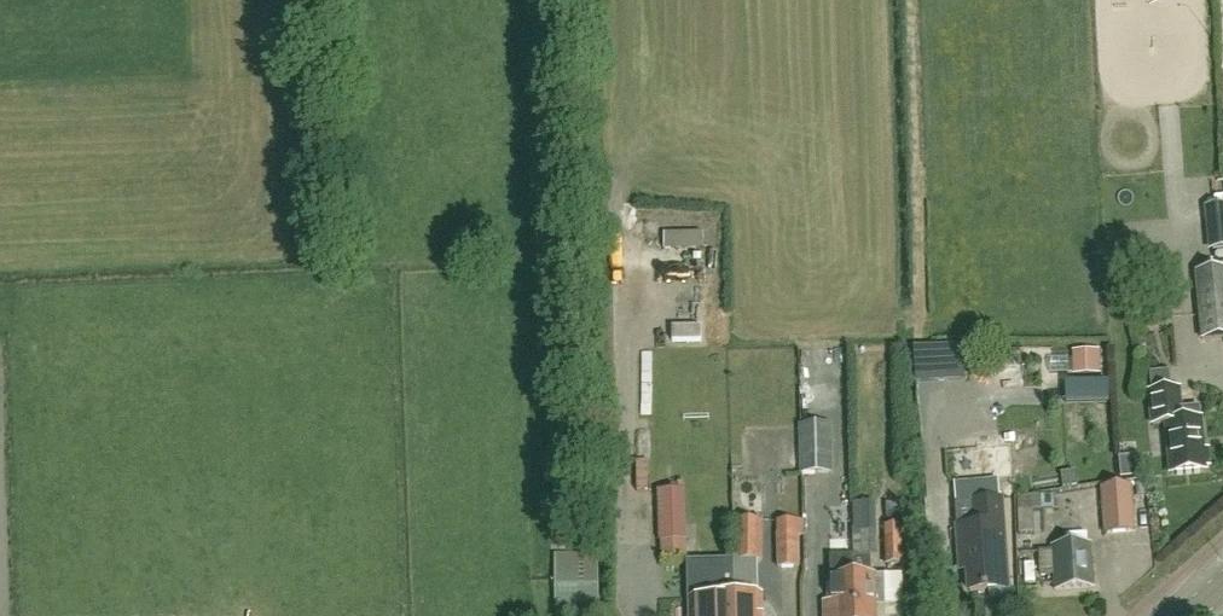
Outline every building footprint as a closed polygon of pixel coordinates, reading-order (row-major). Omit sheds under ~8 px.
[(1222,250),(1222,207),(1204,208),(1207,251),(1222,250)] [(1222,338),(1222,271),(1196,274),(1202,340),(1222,338)] [(1078,377),(1106,377),(1107,350),(1079,350),(1078,377)] [(920,394),(941,394),(941,355),(921,355),(920,394)] [(1154,392),(1150,393),(1153,426),(1167,424),(1172,474),(1205,471),(1204,469),(1212,468),(1210,449),(1203,450),(1200,420),(1199,407),(1180,408),(1179,390),(1175,390),(1154,392)] [(831,474),(831,426),(801,426),(801,474),(831,474)] [(761,434),(758,454),(771,456),(770,465),(796,469),(800,439),(761,434)] [(986,480),(984,451),(961,452),(963,481),(986,480)] [(999,481),(990,482),(955,484),(960,560),(968,560),(970,592),(988,591),(988,589),(1007,588),(1001,501),(999,481)] [(1130,488),(1104,490),(1108,534),(1133,532),(1130,488)] [(686,490),(660,491),(662,540),(662,558),(688,558),(687,517),(686,490)] [(1041,498),(1021,499),(1017,499),(1019,536),(1035,535),(1034,512),(1042,512),(1041,498)] [(853,557),(855,615),(876,615),(876,608),(886,607),(884,576),(872,576),(871,557),(876,557),(875,504),(852,505),(853,557)] [(886,528),(901,528),(900,505),(886,505),(886,528)] [(761,561),(763,522),(736,522),(735,561),(761,561)] [(777,522),(778,536),(778,568),(797,568),(797,536),(802,535),(802,522),(777,522)] [(887,567),(902,566),(901,528),(886,528),(887,567)] [(1056,591),(1095,589),(1092,545),(1053,548),(1056,591)] [(596,610),(598,556),(556,555),(557,610),(577,610),(577,615),(596,615),(596,610)] [(853,557),(830,558),(832,603),(825,603),(825,615),(855,615),(853,557)] [(736,597),(735,561),(714,562),(715,596),(709,597),(709,601),(689,602),(690,615),(736,615),(736,597)] [(762,597),(736,597),(736,615),(762,615),(762,597)]
